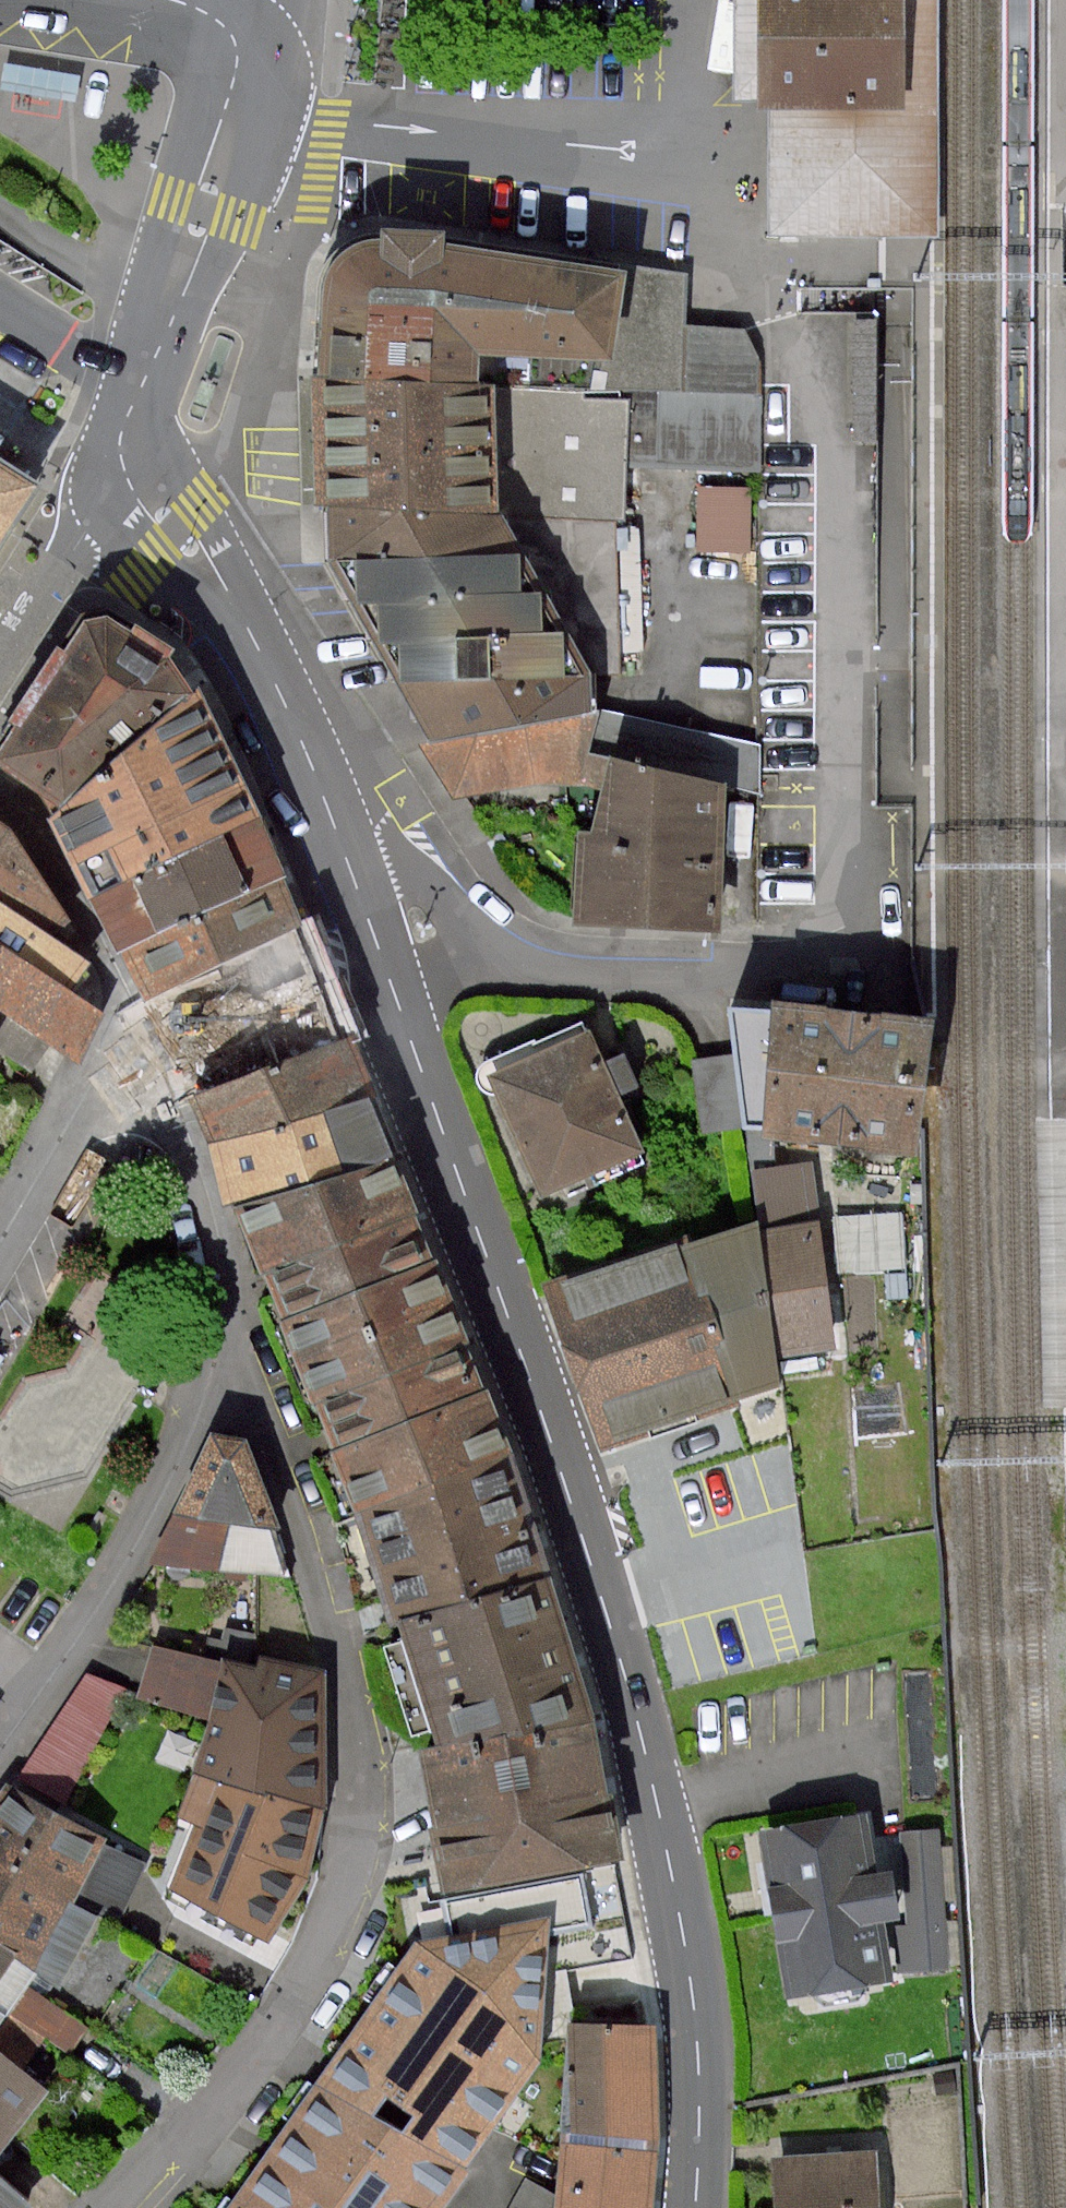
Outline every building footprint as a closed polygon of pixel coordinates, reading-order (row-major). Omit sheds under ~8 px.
[(776,43),(776,106),(776,232),(861,232),(906,231),(936,231),(936,0),(776,0),(776,43)] [(512,379),(687,389),(759,395),(759,361),(748,338),(746,326),(687,321),(689,286),(690,272),(460,239),(459,227),(398,220),(396,232),(377,233),(359,243),(356,244),(343,264),(332,288),(333,322),(333,366),(424,371),(512,379)] [(424,371),(333,366),(322,372),(325,501),(342,502),(427,501),(515,506),(629,520),(632,466),(752,471),(759,395),(687,389),(512,379),(424,371)] [(32,483),(0,463),(0,534),(32,483)] [(704,487),(704,541),(753,541),(752,487),(704,487)] [(427,501),(342,502),(345,555),(443,733),(603,713),(606,671),(623,672),(625,649),(645,649),(641,528),(629,520),(515,506),(427,501)] [(0,756),(0,760),(69,806),(200,690),(158,666),(166,656),(134,630),(126,640),(95,616),(68,656),(59,650),(12,719),(21,725),(0,756)] [(212,720),(200,690),(69,806),(59,815),(68,836),(76,856),(240,793),(212,720)] [(603,713),(443,733),(424,743),(459,796),(538,782),(593,783),(611,785),(622,751),(734,786),(763,792),(763,745),(603,713)] [(734,786),(622,751),(611,785),(603,825),(588,825),(584,920),(731,928),(734,786)] [(253,825),(240,793),(76,856),(84,877),(88,889),(253,825)] [(54,938),(66,919),(56,902),(11,831),(0,824),(0,904),(54,938)] [(102,923),(111,947),(127,941),(276,883),(253,825),(88,889),(102,923)] [(278,882),(276,883),(127,941),(139,971),(146,991),(298,932),(278,882)] [(70,992),(74,984),(89,960),(54,938),(0,904),(0,948),(70,992)] [(313,926),(298,932),(146,991),(178,1070),(190,1103),(340,1045),(357,1038),(313,926)] [(78,1054),(97,1024),(104,1013),(70,992),(0,948),(0,1005),(78,1054)] [(766,1128),(930,1148),(950,1018),(791,996),(743,999),(766,1128)] [(592,1020),(484,1063),(548,1199),(653,1148),(628,1094),(646,1086),(631,1050),(612,1059),(592,1020)] [(190,1103),(195,1116),(209,1151),(359,1093),(340,1045),(190,1103)] [(385,1162),(359,1093),(209,1151),(216,1169),(230,1206),(238,1203),(385,1162)] [(792,1358),(849,1352),(814,1159),(758,1168),(767,1221),(792,1358)] [(407,1217),(385,1162),(238,1203),(264,1272),(407,1217)] [(426,1265),(407,1217),(264,1272),(271,1289),(283,1320),(426,1265)] [(555,1283),(615,1448),(789,1391),(785,1359),(792,1358),(767,1221),(681,1242),(555,1283)] [(457,1347),(426,1265),(283,1320),(315,1402),(457,1347)] [(476,1394),(457,1347),(315,1402),(327,1432),(333,1449),(476,1394)] [(501,1459),(476,1394),(333,1449),(358,1514),(501,1459)] [(219,1428),(181,1511),(235,1520),(277,1525),(289,1526),(257,1436),(219,1428)] [(358,1514),(394,1605),(400,1621),(542,1565),(501,1459),(358,1514)] [(235,1520),(181,1511),(153,1561),(222,1569),(235,1520)] [(235,1520),(222,1569),(292,1577),(277,1525),(235,1520)] [(542,1565),(400,1621),(398,1621),(424,1686),(448,1748),(594,1723),(567,1640),(542,1565)] [(227,1658),(155,1644),(141,1693),(139,1698),(210,1719),(227,1658)] [(277,1788),(329,1805),(332,1790),(331,1670),(230,1649),(227,1658),(210,1719),(199,1770),(277,1788)] [(128,1687),(88,1673),(10,1781),(63,1808),(128,1687)] [(604,1776),(594,1723),(448,1748),(433,1751),(441,1859),(445,1896),(518,1880),(618,1858),(604,1776)] [(200,1821),(174,1889),(227,1912),(273,1941),(315,1877),(329,1805),(277,1788),(199,1770),(182,1814),(200,1821)] [(41,1971),(34,1986),(49,1997),(56,1982),(67,1988),(101,1915),(121,1926),(150,1866),(110,1845),(113,1834),(63,1808),(10,1781),(0,1794),(0,1944),(41,1971)] [(766,1829),(789,1998),(952,1968),(940,1831),(875,1840),(872,1814),(766,1829)] [(420,1939),(233,2207),(448,2207),(475,2168),(470,2165),(495,2130),(546,2059),(547,2054),(556,1934),(557,1913),(420,1939)] [(31,2067),(48,2037),(73,2055),(89,2027),(49,1997),(34,1986),(41,1971),(0,1944),(0,2039),(31,2067)] [(564,2207),(660,2207),(666,2147),(660,2021),(573,2022),(572,2052),(570,2136),(568,2161),(565,2196),(564,2207)] [(15,2144),(55,2089),(31,2067),(0,2039),(0,2164),(15,2144)] [(784,2207),(881,2207),(879,2161),(781,2166),(784,2207)] [(43,2207),(0,2166),(0,2207),(43,2207)] [(565,2196),(529,2177),(512,2207),(564,2207),(565,2196)]
